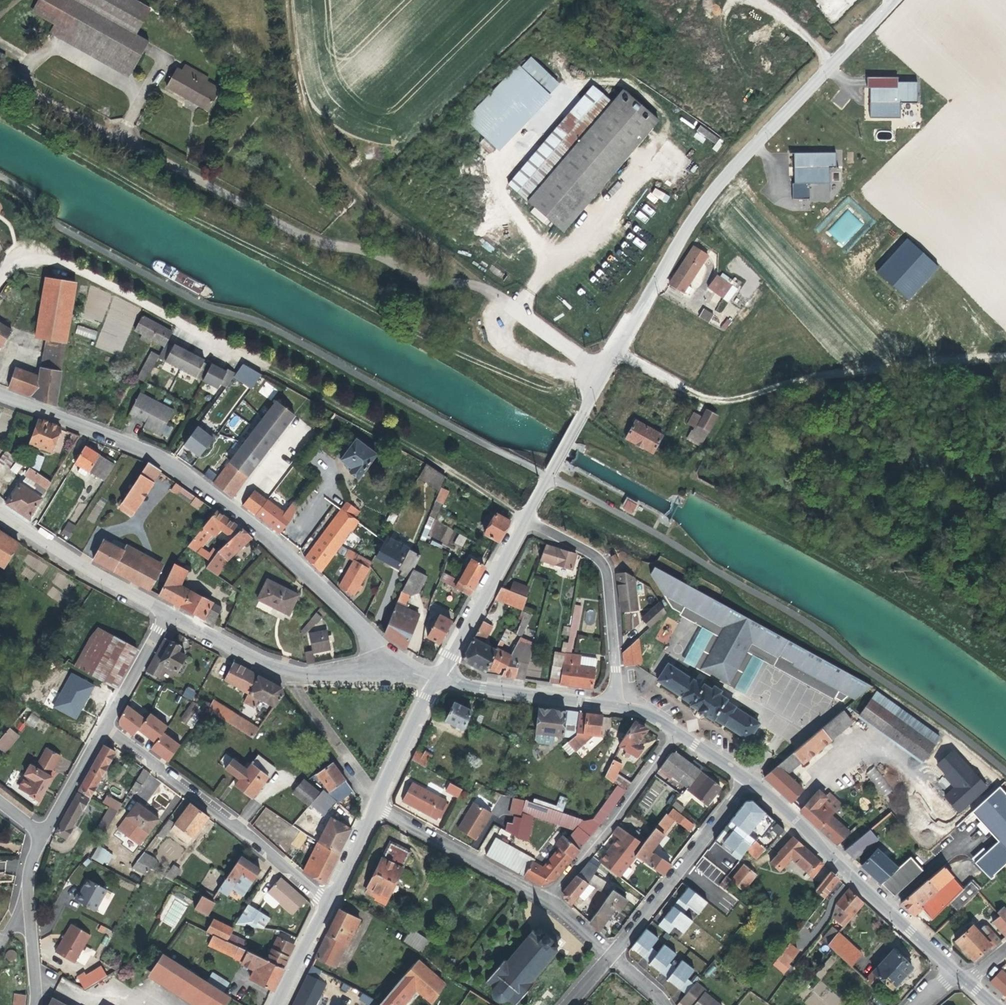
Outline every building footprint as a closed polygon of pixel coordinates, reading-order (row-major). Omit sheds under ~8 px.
[(30,9),(55,24),(128,69),(144,42),(76,0),(36,0),(30,9)] [(55,24),(49,33),(123,78),(128,69),(55,24)] [(498,151),(562,85),(529,54),(465,119),(498,151)] [(176,70),(166,88),(206,112),(218,90),(205,82),(206,79),(184,66),(180,73),(176,70)] [(898,81),(898,77),(869,77),(869,117),(900,117),(901,101),(918,101),(918,81),(898,81)] [(597,78),(506,185),(561,232),(651,126),(597,78)] [(706,138),(714,144),(719,137),(700,125),(693,137),(703,143),(706,138)] [(835,167),(835,152),(793,153),(794,200),(831,200),(831,180),(839,180),(839,167),(835,167)] [(653,187),(647,199),(656,203),(658,199),(667,203),(671,196),(653,187)] [(645,224),(655,211),(645,203),(635,216),(645,224)] [(2,206),(0,209),(0,227),(9,210),(7,209),(2,206)] [(636,237),(632,242),(642,250),(646,244),(636,237)] [(908,238),(877,272),(908,300),(939,267),(908,238)] [(689,245),(684,254),(698,265),(705,255),(689,245)] [(684,254),(667,284),(681,291),(698,265),(684,254)] [(713,276),(707,283),(722,295),(727,288),(713,276)] [(42,278),(31,338),(42,340),(36,377),(34,388),(32,397),(52,405),(72,283),(42,278)] [(698,317),(708,322),(713,313),(703,308),(698,317)] [(140,315),(132,329),(158,344),(165,329),(140,315)] [(95,339),(97,330),(77,326),(75,334),(95,339)] [(165,329),(158,344),(161,345),(163,342),(168,331),(165,329)] [(156,354),(154,358),(199,380),(207,365),(200,361),(201,358),(171,343),(170,346),(163,342),(161,345),(156,354)] [(148,350),(134,376),(142,381),(154,358),(156,354),(148,350)] [(207,365),(199,380),(214,389),(222,374),(227,376),(230,372),(224,369),(223,371),(208,363),(207,365)] [(231,376),(248,389),(258,376),(240,363),(231,376)] [(12,368),(8,378),(34,388),(36,377),(12,368)] [(8,378),(4,387),(32,397),(34,388),(8,378)] [(258,391),(270,400),(278,390),(266,381),(258,391)] [(137,392),(128,410),(144,419),(141,423),(158,433),(170,409),(137,392)] [(273,401),(225,463),(243,476),(291,415),(273,401)] [(700,407),(691,422),(700,427),(709,412),(700,407)] [(700,427),(699,429),(710,435),(722,414),(720,413),(711,408),(709,412),(700,427)] [(639,419),(630,435),(655,450),(665,433),(639,419)] [(35,420),(26,444),(47,452),(56,428),(35,420)] [(194,426),(181,444),(196,456),(212,436),(207,432),(205,434),(194,426)] [(699,429),(694,438),(705,444),(710,435),(699,429)] [(352,438),(337,459),(348,467),(345,471),(355,478),(373,454),(352,438)] [(82,445),(71,463),(100,481),(111,464),(82,445)] [(0,458),(0,461),(8,467),(15,459),(5,451),(0,458)] [(33,454),(27,468),(35,471),(40,457),(33,454)] [(10,470),(17,474),(22,466),(15,461),(10,470)] [(144,463),(136,474),(149,483),(156,471),(144,463)] [(225,463),(210,482),(228,497),(244,477),(243,476),(225,463)] [(422,464),(415,478),(436,491),(437,488),(442,477),(422,464)] [(22,470),(20,473),(43,489),(47,482),(27,468),(25,471),(22,470)] [(117,499),(114,503),(116,505),(115,506),(128,514),(149,483),(136,474),(119,500),(117,499)] [(172,482),(167,489),(174,494),(176,491),(189,500),(187,503),(197,510),(202,504),(172,482)] [(17,485),(4,503),(26,518),(38,499),(17,485)] [(436,491),(431,501),(439,505),(445,492),(437,488),(436,491)] [(250,490),(239,505),(276,534),(288,519),(250,490)] [(344,502),(302,558),(316,572),(336,545),(354,522),(351,519),(356,512),(344,502)] [(626,502),(623,509),(632,514),(636,507),(626,502)] [(199,528),(184,546),(185,547),(193,552),(197,547),(208,535),(211,537),(217,529),(226,535),(233,526),(212,511),(199,528)] [(391,512),(386,521),(393,524),(397,515),(391,512)] [(490,518),(482,533),(495,541),(506,521),(493,513),(492,514),(489,513),(487,516),(490,518)] [(70,538),(76,525),(67,521),(61,534),(70,538)] [(238,529),(215,551),(224,561),(247,538),(238,529)] [(463,547),(466,536),(458,533),(454,544),(463,547)] [(1,567),(15,544),(0,534),(0,566),(1,567)] [(384,538),(374,557),(406,575),(408,570),(416,556),(409,552),(402,548),(395,544),(384,538)] [(101,541),(90,560),(146,590),(157,570),(121,551),(124,546),(115,541),(112,546),(101,541)] [(542,544),(536,561),(550,564),(555,549),(542,544)] [(424,545),(420,551),(429,555),(432,550),(424,545)] [(124,546),(121,551),(157,570),(160,564),(124,546)] [(185,547),(173,565),(184,571),(186,572),(196,555),(193,552),(185,547)] [(197,547),(193,552),(196,555),(201,558),(204,553),(197,547)] [(555,549),(550,564),(568,569),(572,554),(555,549)] [(204,565),(202,568),(214,576),(224,562),(224,561),(215,551),(211,557),(207,562),(204,565)] [(204,553),(201,558),(204,560),(207,562),(211,557),(204,553)] [(355,556),(337,586),(351,594),(354,589),(356,584),(367,567),(369,564),(355,556)] [(468,559),(452,589),(465,596),(481,566),(468,559)] [(171,564),(155,595),(210,624),(215,613),(206,608),(209,603),(176,586),(184,571),(173,565),(171,564)] [(717,602),(651,566),(649,571),(647,574),(667,607),(668,608),(677,613),(702,627),(712,633),(692,669),(727,687),(747,651),(760,659),(771,664),(833,699),(838,701),(845,696),(853,700),(868,687),(785,639),(717,602)] [(406,575),(399,590),(410,594),(414,592),(422,577),(408,570),(406,575)] [(622,573),(613,573),(618,610),(623,610),(626,610),(634,609),(630,577),(622,573)] [(264,580),(255,599),(285,615),(295,596),(264,580)] [(230,587),(229,590),(232,591),(231,593),(234,594),(232,598),(234,600),(238,592),(230,587)] [(497,587),(491,598),(504,602),(509,591),(498,587),(497,587)] [(399,590),(394,601),(401,604),(405,596),(410,594),(399,590)] [(509,591),(504,602),(519,608),(523,596),(509,591)] [(656,602),(639,618),(646,627),(663,612),(656,602)] [(209,603),(206,608),(215,613),(218,608),(209,603)] [(392,605),(381,633),(402,648),(415,615),(392,605)] [(561,651),(574,653),(581,606),(573,605),(570,627),(563,626),(562,638),(563,638),(561,651)] [(313,612),(303,624),(306,627),(311,621),(313,623),(318,616),(313,612)] [(524,635),(529,615),(523,613),(517,634),(524,635)] [(698,627),(679,662),(692,669),(712,633),(702,627),(677,613),(676,615),(685,620),(698,627)] [(436,615),(424,636),(436,643),(448,622),(436,615)] [(479,621),(459,660),(481,672),(484,666),(492,650),(479,642),(488,626),(479,621)] [(95,628),(73,667),(112,689),(134,650),(95,628)] [(323,631),(305,634),(308,651),(308,652),(327,649),(323,631)] [(502,666),(498,675),(513,677),(520,648),(524,638),(517,636),(506,655),(502,666)] [(161,637),(143,671),(150,675),(157,661),(174,671),(182,656),(174,652),(177,646),(161,637)] [(520,648),(513,677),(521,678),(529,647),(528,647),(530,640),(524,638),(520,648)] [(492,650),(484,666),(494,672),(499,664),(502,666),(506,655),(496,649),(500,642),(497,640),(492,650)] [(641,644),(621,646),(623,666),(643,664),(641,644)] [(308,651),(300,652),(302,664),(310,662),(308,652),(308,651)] [(747,651),(727,687),(740,694),(759,661),(760,659),(747,651)] [(552,652),(546,682),(556,683),(562,653),(552,652)] [(562,653),(556,683),(588,688),(591,668),(576,665),(577,655),(562,653)] [(577,655),(576,665),(591,668),(593,658),(577,655)] [(760,659),(759,661),(770,667),(771,664),(760,659)] [(230,663),(213,696),(216,698),(218,694),(228,699),(234,687),(245,693),(240,702),(250,707),(251,704),(255,699),(271,707),(280,694),(277,688),(230,663)] [(665,664),(655,680),(679,696),(679,697),(687,702),(686,704),(694,710),(701,715),(702,714),(709,719),(710,718),(720,724),(720,723),(744,739),(755,723),(730,707),(731,707),(721,701),(723,699),(700,684),(698,686),(690,680),(689,681),(665,664)] [(771,664),(770,667),(832,701),(833,699),(771,664)] [(53,709),(78,720),(94,683),(69,672),(53,709)] [(185,687),(183,697),(194,700),(196,689),(185,687)] [(255,699),(251,704),(267,713),(271,707),(255,699)] [(870,699),(857,715),(876,729),(891,715),(870,699)] [(211,700),(206,710),(221,719),(227,710),(211,700)] [(189,701),(180,713),(193,722),(203,708),(191,701),(189,701)] [(452,702),(443,721),(460,729),(468,710),(452,702)] [(168,764),(181,744),(163,732),(168,726),(150,713),(146,718),(127,705),(115,723),(133,736),(137,731),(154,742),(149,750),(168,764)] [(536,707),(532,731),(559,735),(560,729),(561,722),(574,724),(576,711),(565,710),(564,711),(536,707)] [(227,710),(221,719),(238,730),(244,721),(227,710)] [(574,724),(573,731),(580,732),(595,734),(598,715),(576,711),(574,724)] [(839,711),(821,726),(830,728),(843,716),(839,711)] [(25,722),(34,728),(40,719),(32,713),(25,722)] [(891,715),(876,729),(921,762),(937,748),(891,715)] [(256,716),(250,725),(252,727),(255,724),(258,726),(261,720),(256,716)] [(821,726),(819,728),(829,739),(848,722),(843,716),(830,728),(821,726)] [(244,721),(238,730),(249,738),(258,726),(255,724),(252,727),(250,725),(244,721)] [(631,721),(617,743),(618,744),(634,755),(640,746),(638,745),(635,742),(638,738),(644,729),(631,721)] [(561,722),(560,729),(573,731),(574,724),(561,722)] [(8,727),(3,733),(12,741),(17,735),(8,727)] [(819,728),(791,752),(801,763),(829,739),(819,728)] [(572,734),(559,745),(565,750),(579,739),(580,732),(573,731),(572,734)] [(0,737),(0,750),(3,752),(12,741),(3,733),(0,737)] [(100,746),(75,789),(86,795),(111,753),(100,746)] [(937,748),(921,762),(968,796),(980,780),(937,748)] [(413,750),(408,759),(423,768),(428,759),(427,759),(430,755),(425,751),(421,755),(413,750)] [(668,752),(654,772),(668,781),(672,776),(677,780),(679,777),(687,783),(696,770),(699,766),(689,759),(688,762),(673,751),(668,752)] [(791,752),(775,765),(785,774),(801,763),(791,752)] [(222,753),(215,764),(221,769),(229,758),(222,753)] [(468,753),(465,762),(477,766),(480,758),(468,753)] [(20,782),(13,794),(23,800),(23,801),(33,806),(48,778),(47,777),(54,763),(40,754),(31,770),(27,767),(19,781),(20,782)] [(255,754),(248,763),(265,776),(272,767),(255,754)] [(229,758),(221,769),(225,772),(233,761),(229,758)] [(602,758),(595,771),(602,775),(609,762),(602,758)] [(602,775),(601,777),(608,782),(609,781),(614,785),(622,790),(628,782),(614,772),(618,764),(610,759),(609,762),(602,775)] [(233,761),(225,772),(232,777),(234,775),(241,766),(233,761)] [(237,777),(232,784),(250,797),(265,776),(248,763),(244,769),(237,777)] [(330,763),(327,765),(334,774),(337,773),(330,763)] [(327,765),(313,775),(326,796),(334,802),(350,791),(337,773),(334,774),(327,765)] [(775,765),(761,777),(789,802),(801,789),(785,774),(775,765)] [(25,766),(18,780),(19,781),(27,767),(25,766)] [(241,766),(234,775),(237,777),(244,769),(241,766)] [(883,797),(892,791),(875,767),(866,774),(883,797)] [(141,769),(129,788),(134,791),(138,786),(139,786),(147,773),(141,769)] [(683,787),(683,788),(704,805),(718,787),(696,770),(687,783),(683,787)] [(655,779),(640,806),(649,811),(663,784),(655,779)] [(300,781),(290,793),(305,807),(309,801),(316,794),(300,781)] [(407,782),(402,793),(412,798),(408,805),(435,819),(444,801),(407,782)] [(458,798),(463,789),(449,783),(445,792),(458,798)] [(677,783),(673,788),(679,793),(683,788),(683,787),(677,783)] [(475,784),(470,793),(480,799),(486,790),(475,784)] [(589,819),(581,821),(595,826),(604,816),(622,790),(614,785),(589,819)] [(75,789),(62,812),(73,818),(86,795),(75,789)] [(316,794),(309,801),(324,814),(334,802),(326,796),(319,790),(316,794)] [(815,792),(798,810),(816,827),(828,815),(832,812),(820,802),(822,799),(815,792)] [(402,793),(398,800),(408,805),(412,798),(402,793)] [(522,799),(519,812),(531,816),(572,831),(580,821),(522,799)] [(743,802),(735,811),(760,831),(771,820),(750,801),(743,802)] [(134,802),(124,815),(145,832),(156,818),(134,802)] [(471,802),(459,821),(478,831),(489,813),(471,802)] [(672,807),(682,811),(684,806),(674,802),(672,807)] [(174,824),(169,830),(185,842),(189,836),(190,837),(206,817),(188,803),(173,823),(174,824)] [(982,806),(947,837),(960,850),(994,819),(982,806)] [(107,807),(95,824),(104,830),(111,817),(115,812),(107,807)] [(640,844),(632,856),(640,861),(660,875),(667,866),(648,853),(671,822),(674,825),(680,818),(669,810),(664,816),(662,815),(640,844)] [(735,811),(728,820),(749,836),(753,839),(760,831),(735,811)] [(889,811),(884,815),(887,818),(885,820),(887,822),(893,817),(889,811)] [(62,812),(47,839),(55,844),(60,837),(62,838),(73,818),(62,812)] [(513,837),(513,838),(526,841),(531,816),(519,812),(513,837)] [(847,833),(828,815),(816,827),(834,844),(847,833)] [(884,815),(878,820),(882,825),(887,822),(885,820),(887,818),(884,815)] [(327,819),(314,844),(335,854),(348,828),(327,819)] [(728,820),(676,887),(689,898),(695,890),(729,916),(737,905),(714,887),(716,884),(730,866),(727,864),(749,836),(728,820)] [(753,839),(752,840),(762,850),(763,851),(767,847),(782,830),(771,820),(760,831),(753,839)] [(878,820),(872,825),(876,830),(882,825),(878,820)] [(459,821),(454,829),(472,840),(478,831),(459,821)] [(529,861),(521,876),(539,886),(552,878),(595,826),(581,821),(580,821),(572,831),(564,841),(560,837),(553,846),(556,849),(542,867),(529,861)] [(95,824),(92,830),(101,835),(104,830),(95,824)] [(872,825),(842,851),(851,859),(874,840),(870,835),(876,830),(872,825)] [(615,826),(609,834),(627,846),(624,850),(627,852),(623,858),(636,867),(640,861),(632,856),(640,844),(615,826)] [(303,836),(288,859),(295,865),(302,854),(300,852),(308,839),(303,836)] [(947,837),(942,842),(954,855),(960,850),(947,837)] [(775,854),(767,862),(774,869),(773,870),(775,872),(788,859),(809,877),(819,864),(790,838),(775,854)] [(752,840),(744,850),(753,859),(762,850),(752,840)] [(382,859),(368,888),(372,890),(369,895),(372,897),(371,899),(381,904),(399,868),(398,867),(406,851),(390,843),(382,859)] [(314,844),(301,871),(321,883),(335,854),(314,844)] [(97,846),(91,858),(107,866),(113,853),(97,846)] [(875,849),(859,866),(878,884),(902,862),(898,858),(891,864),(875,849)] [(902,862),(878,884),(893,897),(923,870),(910,855),(902,862)] [(237,857),(218,886),(225,891),(238,872),(249,880),(256,870),(237,857)] [(133,861),(129,866),(143,874),(146,868),(133,861)] [(585,862),(573,876),(584,883),(591,887),(604,896),(601,901),(600,900),(596,906),(594,909),(591,913),(585,922),(600,936),(604,931),(601,929),(597,927),(614,903),(618,906),(619,907),(626,896),(612,887),(611,889),(591,875),(595,869),(585,862)] [(736,862),(717,885),(723,890),(730,882),(741,891),(754,875),(736,862)] [(169,865),(160,876),(168,880),(175,870),(169,865)] [(924,880),(899,903),(912,915),(917,910),(928,921),(961,888),(941,866),(925,880),(924,880)] [(827,871),(813,888),(822,895),(835,878),(827,871)] [(277,876),(264,891),(290,913),(303,898),(277,876)] [(573,876),(560,892),(561,899),(567,904),(574,895),(581,900),(591,887),(584,883),(573,876)] [(84,880),(75,903),(105,914),(114,891),(84,880)] [(218,886),(208,901),(210,902),(215,906),(225,891),(218,886)] [(848,891),(836,906),(846,914),(843,918),(846,920),(861,902),(848,891)] [(197,896),(191,908),(203,915),(210,902),(208,901),(197,896)] [(812,910),(809,913),(812,916),(815,911),(818,914),(826,904),(823,901),(826,898),(823,896),(812,910)] [(668,897),(652,917),(669,931),(683,914),(678,911),(674,907),(676,904),(668,897)] [(174,898),(163,922),(176,928),(187,903),(174,898)] [(614,903),(597,927),(601,929),(618,906),(614,903)] [(244,904),(232,922),(260,926),(265,918),(244,904)] [(336,909),(312,957),(332,966),(343,944),(344,944),(356,918),(336,909)] [(586,910),(581,917),(585,922),(591,913),(586,910)] [(804,910),(790,927),(791,928),(795,931),(809,913),(804,910)] [(992,923),(1004,936),(1005,935),(1005,913),(1004,911),(992,923)] [(683,914),(669,931),(674,936),(688,918),(683,914)] [(652,917),(640,932),(658,946),(665,937),(669,931),(652,917)] [(210,918),(203,932),(210,935),(222,940),(226,933),(228,927),(210,918)] [(555,944),(553,942),(557,937),(541,924),(537,929),(536,928),(532,932),(530,930),(503,962),(500,960),(484,980),(491,987),(490,989),(489,992),(490,995),(492,998),(495,1000),(498,1000),(501,1000),(504,997),(512,1004),(529,985),(526,982),(553,950),(551,948),(555,944)] [(971,925),(954,940),(973,963),(990,948),(998,941),(984,925),(976,931),(971,925)] [(830,926),(820,938),(826,943),(836,931),(830,926)] [(791,928),(787,932),(791,936),(795,931),(791,928)] [(411,929),(403,941),(421,952),(429,940),(411,929)] [(669,931),(665,937),(670,941),(674,936),(669,931)] [(826,943),(826,944),(833,951),(845,939),(836,931),(826,943)] [(226,933),(222,940),(235,947),(238,948),(242,940),(226,933)] [(210,935),(205,944),(230,957),(235,947),(222,940),(210,935)] [(275,938),(264,960),(280,968),(291,945),(275,938)] [(845,939),(833,951),(848,966),(860,954),(845,939)] [(786,942),(771,962),(775,965),(778,961),(783,965),(796,950),(786,942)] [(55,944),(47,958),(60,966),(69,952),(55,944)] [(235,947),(230,957),(240,961),(238,964),(251,970),(247,979),(269,990),(280,968),(264,960),(238,948),(235,947)] [(891,950),(863,980),(871,988),(879,980),(889,990),(910,967),(891,950)] [(150,970),(205,1004),(222,1004),(227,998),(223,995),(160,955),(150,970)] [(820,978),(837,960),(832,956),(815,974),(820,978)] [(663,957),(648,976),(656,984),(668,969),(679,978),(666,993),(673,999),(689,978),(663,957)] [(413,960),(399,977),(415,991),(428,1002),(443,985),(413,960)] [(84,990),(107,976),(100,964),(77,978),(84,990)] [(309,964),(304,974),(310,977),(315,967),(309,964)] [(668,969),(656,984),(666,993),(679,978),(668,969)] [(145,978),(188,1004),(205,1004),(150,970),(145,978)] [(988,982),(1005,1000),(1005,977),(999,970),(988,982)] [(213,973),(211,977),(227,985),(229,982),(213,973)] [(304,974),(301,981),(306,984),(310,977),(304,974)] [(392,1004),(401,1004),(415,991),(399,977),(385,994),(395,1001),(392,1004)] [(289,1004),(310,1004),(317,990),(306,984),(301,981),(289,1004)] [(803,1001),(807,1004),(847,1004),(821,981),(803,1001)] [(676,1004),(678,1004),(680,1003),(693,987),(691,985),(676,1004)] [(680,1003),(683,1004),(717,1004),(693,987),(680,1003)] [(27,995),(14,993),(12,1004),(25,1004),(27,995)] [(353,1000),(361,1004),(374,1004),(357,994),(353,1000)] [(395,1001),(385,994),(375,1004),(392,1004),(395,1001)]
